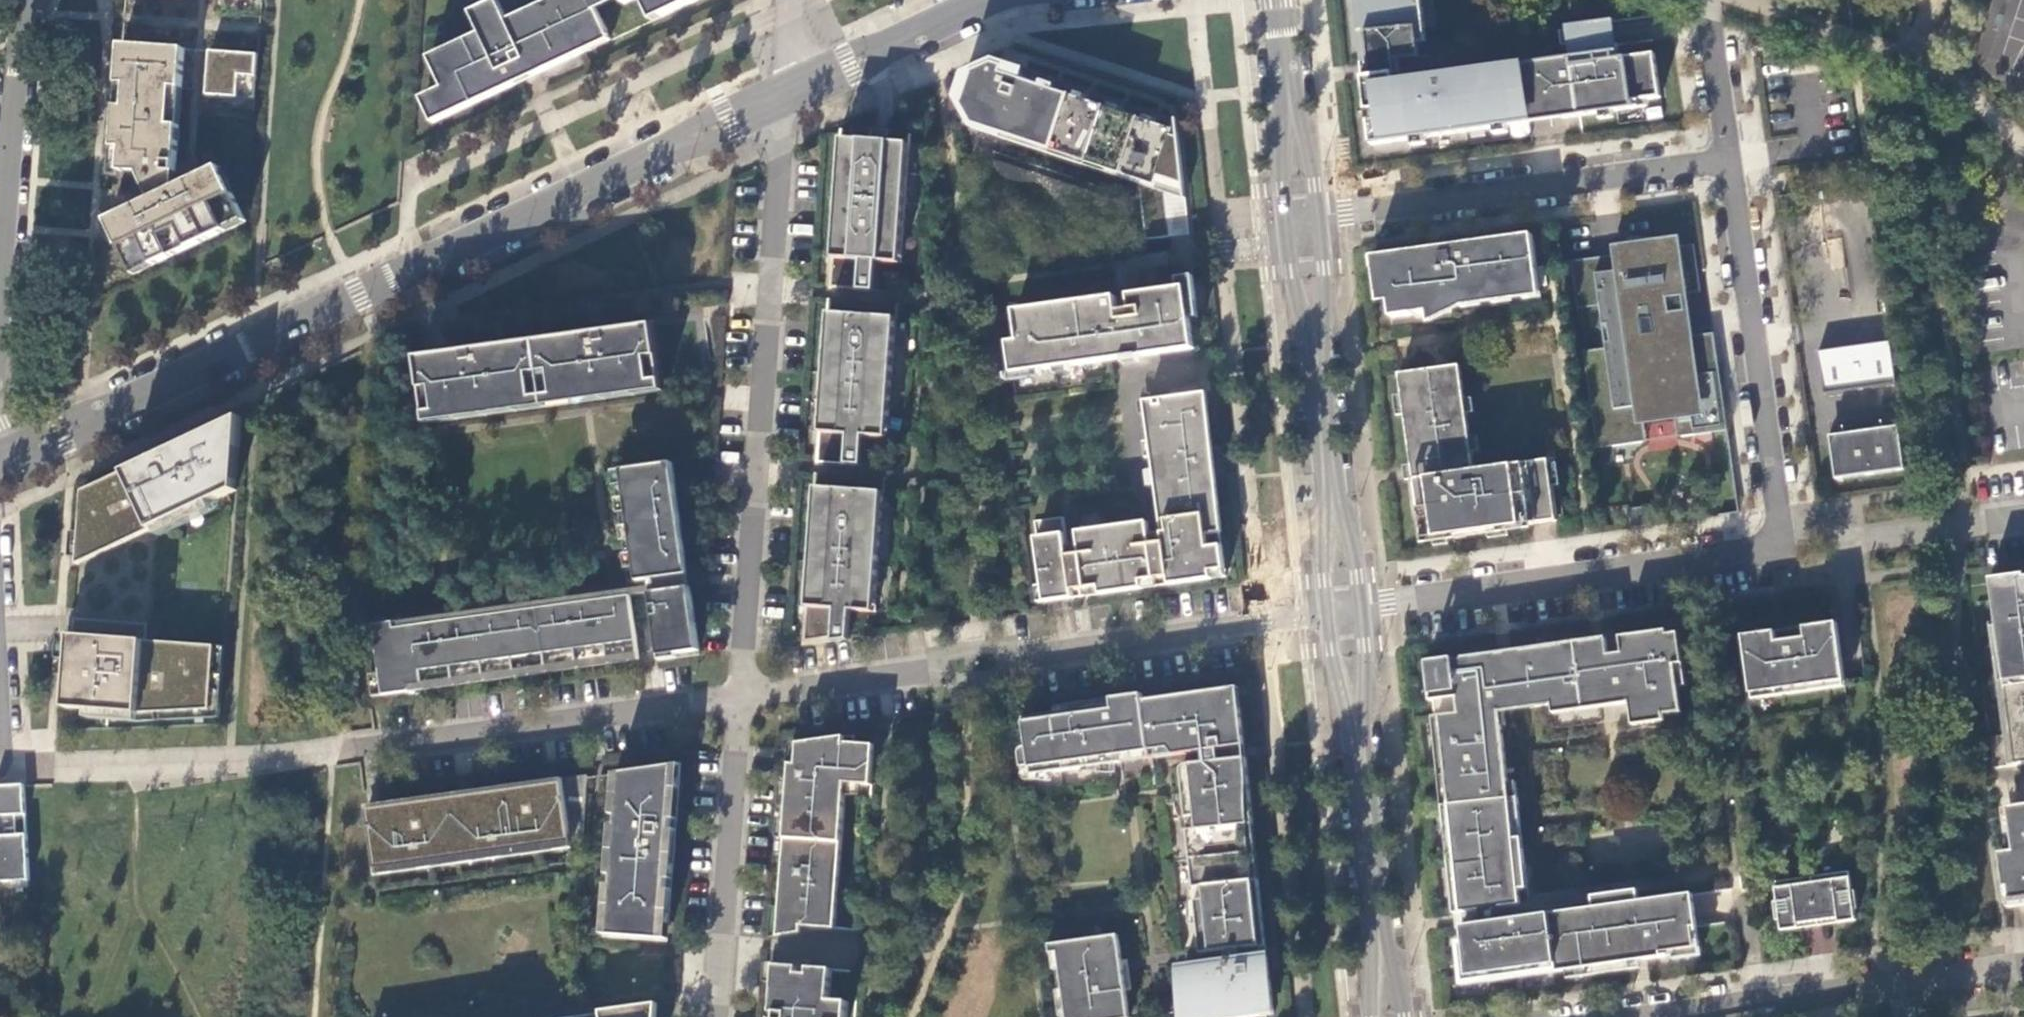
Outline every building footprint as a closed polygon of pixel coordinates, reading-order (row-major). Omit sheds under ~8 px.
[(508,24),(503,12),(476,25),(482,36),(440,57),(454,87),(445,91),(432,98),(444,123),(534,79),(586,54),(582,45),(608,32),(596,9),(592,0),(557,0),(508,24)] [(596,9),(614,0),(592,0),(596,9)] [(654,22),(662,17),(654,0),(643,0),(654,22)] [(662,17),(698,0),(654,0),(662,17)] [(1362,64),(1400,60),(1420,58),(1419,44),(1426,43),(1421,0),(1355,0),(1362,64)] [(498,3),(472,16),(476,25),(503,12),(498,3)] [(608,32),(582,45),(586,54),(612,42),(608,32)] [(1464,74),(1367,88),(1376,143),(1635,109),(1635,99),(1670,96),(1666,56),(1638,60),(1632,44),(1588,53),(1592,61),(1464,74)] [(224,174),(194,188),(194,181),(195,178),(194,175),(192,172),(189,170),(186,169),(183,168),(181,169),(181,168),(190,54),(126,49),(116,176),(143,178),(156,206),(120,222),(132,249),(124,253),(136,280),(249,228),(224,174)] [(210,100),(257,104),(260,61),(213,57),(210,100)] [(440,57),(430,61),(445,91),(454,87),(440,57)] [(1180,117),(980,64),(960,102),(974,123),(1139,181),(1150,238),(1190,231),(1180,117)] [(432,98),(423,102),(435,127),(444,123),(432,98)] [(912,261),(912,148),(849,140),(842,257),(862,258),(864,288),(884,289),(887,262),(912,261)] [(1800,195),(1782,198),(1784,208),(1802,206),(1800,195)] [(111,226),(124,253),(132,249),(120,222),(111,226)] [(1540,298),(1533,238),(1374,260),(1379,303),(1390,303),(1392,319),(1430,313),(1432,327),(1468,307),(1540,298)] [(1569,264),(1575,311),(1598,308),(1603,348),(1581,351),(1595,451),(1610,449),(1609,435),(1643,431),(1640,409),(1668,405),(1672,427),(1706,422),(1707,435),(1725,433),(1712,335),(1662,342),(1661,337),(1676,335),(1674,317),(1659,319),(1656,300),(1697,294),(1691,247),(1569,264)] [(1180,289),(1180,290),(1131,303),(1132,311),(1119,313),(1117,298),(1016,312),(1020,342),(1009,344),(1013,375),(1138,358),(1195,350),(1186,288),(1180,289)] [(889,444),(896,323),(828,319),(823,433),(845,440),(843,472),(867,474),(871,443),(889,444)] [(654,332),(418,365),(425,420),(662,387),(654,332)] [(1815,355),(1821,395),(1892,386),(1886,345),(1815,355)] [(1477,468),(1463,367),(1401,376),(1419,535),(1554,519),(1548,460),(1477,468)] [(1224,584),(1206,395),(1151,400),(1163,521),(1035,533),(1042,601),(1224,584)] [(79,566),(237,492),(243,420),(85,493),(79,566)] [(1891,426),(1826,436),(1832,480),(1897,471),(1891,426)] [(674,464),(634,470),(650,582),(690,576),(674,464)] [(634,470),(624,471),(639,583),(650,582),(634,470)] [(876,619),(881,496),(822,492),(811,609),(838,613),(838,645),(853,643),(854,617),(876,619)] [(1032,532),(1065,526),(1063,514),(1030,520),(1032,532)] [(1988,581),(2002,683),(2014,765),(2023,764),(2023,579),(2022,580),(2022,577),(1988,581)] [(692,589),(685,590),(693,648),(677,649),(678,655),(701,652),(692,589)] [(685,590),(652,595),(660,652),(677,649),(693,648),(685,590)] [(397,633),(385,634),(393,689),(411,687),(640,655),(632,600),(611,603),(611,600),(591,603),(591,606),(550,612),(549,609),(529,611),(529,614),(487,620),(487,617),(467,620),(468,623),(426,629),(426,626),(406,629),(406,632),(397,633)] [(75,623),(68,710),(139,715),(212,711),(216,648),(147,643),(149,625),(75,623)] [(395,623),(375,626),(385,697),(412,693),(411,687),(393,689),(385,634),(397,633),(395,623)] [(1783,631),(1744,636),(1752,693),(1844,681),(1842,666),(1837,624),(1835,624),(1783,631)] [(1450,775),(1452,807),(1511,800),(1501,711),(1506,710),(1505,700),(1520,698),(1520,693),(1535,691),(1537,707),(1614,697),(1615,705),(1630,703),(1632,720),(1681,713),(1675,666),(1684,665),(1680,635),(1667,636),(1667,632),(1622,637),(1624,656),(1609,657),(1595,659),(1593,642),(1437,664),(1439,679),(1431,680),(1434,702),(1444,701),(1446,715),(1435,716),(1442,776),(1450,775)] [(1595,659),(1609,657),(1607,640),(1593,642),(1595,659)] [(1183,970),(1189,1016),(1208,1016),(1273,1008),(1268,958),(1262,959),(1261,948),(1254,882),(1249,834),(1248,826),(1254,825),(1246,759),(1235,760),(1234,748),(1240,747),(1241,746),(1243,744),(1244,743),(1244,740),(1241,712),(1240,710),(1239,708),(1235,706),(1233,705),(1230,690),(1143,701),(1142,695),(1111,699),(1113,706),(1064,713),(1063,706),(1056,706),(1054,708),(1053,709),(1053,711),(1053,713),(1053,715),(1023,719),(1027,748),(1025,748),(1023,749),(1020,751),(1020,753),(1020,755),(1021,768),(1030,767),(1031,777),(1121,764),(1120,757),(1169,750),(1174,757),(1204,753),(1206,764),(1186,766),(1184,766),(1183,768),(1182,769),(1181,772),(1186,819),(1196,818),(1197,830),(1187,831),(1194,889),(1204,888),(1205,901),(1195,902),(1201,954),(1227,951),(1229,963),(1183,970)] [(1111,699),(1063,706),(1064,713),(1113,706),(1111,699)] [(872,787),(876,747),(855,745),(855,736),(799,745),(797,765),(791,765),(779,926),(778,938),(801,934),(802,927),(836,930),(847,785),(872,787)] [(676,767),(622,774),(610,937),(663,940),(676,767)] [(588,779),(563,782),(572,843),(583,842),(588,779)] [(374,809),(367,810),(375,871),(572,843),(563,782),(374,809)] [(0,817),(1,824),(10,823),(9,817),(26,816),(25,786),(0,787),(0,817)] [(1511,800),(1452,807),(1465,913),(1483,910),(1485,926),(1464,928),(1466,943),(1459,944),(1464,987),(1671,959),(1670,953),(1697,950),(1695,936),(1700,936),(1697,916),(1694,896),(1641,904),(1640,893),(1595,899),(1595,910),(1506,923),(1504,907),(1524,904),(1522,890),(1530,888),(1524,842),(1516,843),(1511,800)] [(2011,906),(2023,905),(2023,807),(2012,809),(2018,854),(2005,855),(2011,906)] [(27,836),(0,837),(0,884),(30,882),(27,836)] [(1854,910),(1858,909),(1855,893),(1852,893),(1849,873),(1811,879),(1816,915),(1854,910)] [(1777,921),(1780,921),(1816,915),(1811,879),(1776,884),(1778,903),(1774,903),(1777,921)] [(1816,915),(1817,928),(1856,922),(1854,910),(1816,915)] [(1782,933),(1817,928),(1816,915),(1780,921),(1782,933)] [(1058,944),(1068,1016),(1130,1016),(1119,936),(1058,944)] [(776,967),(772,1014),(777,1014),(777,1016),(848,1016),(849,1003),(830,1001),(833,971),(810,969),(809,976),(799,975),(799,968),(776,967)] [(658,1004),(602,1012),(603,1016),(657,1016),(658,1004)]
